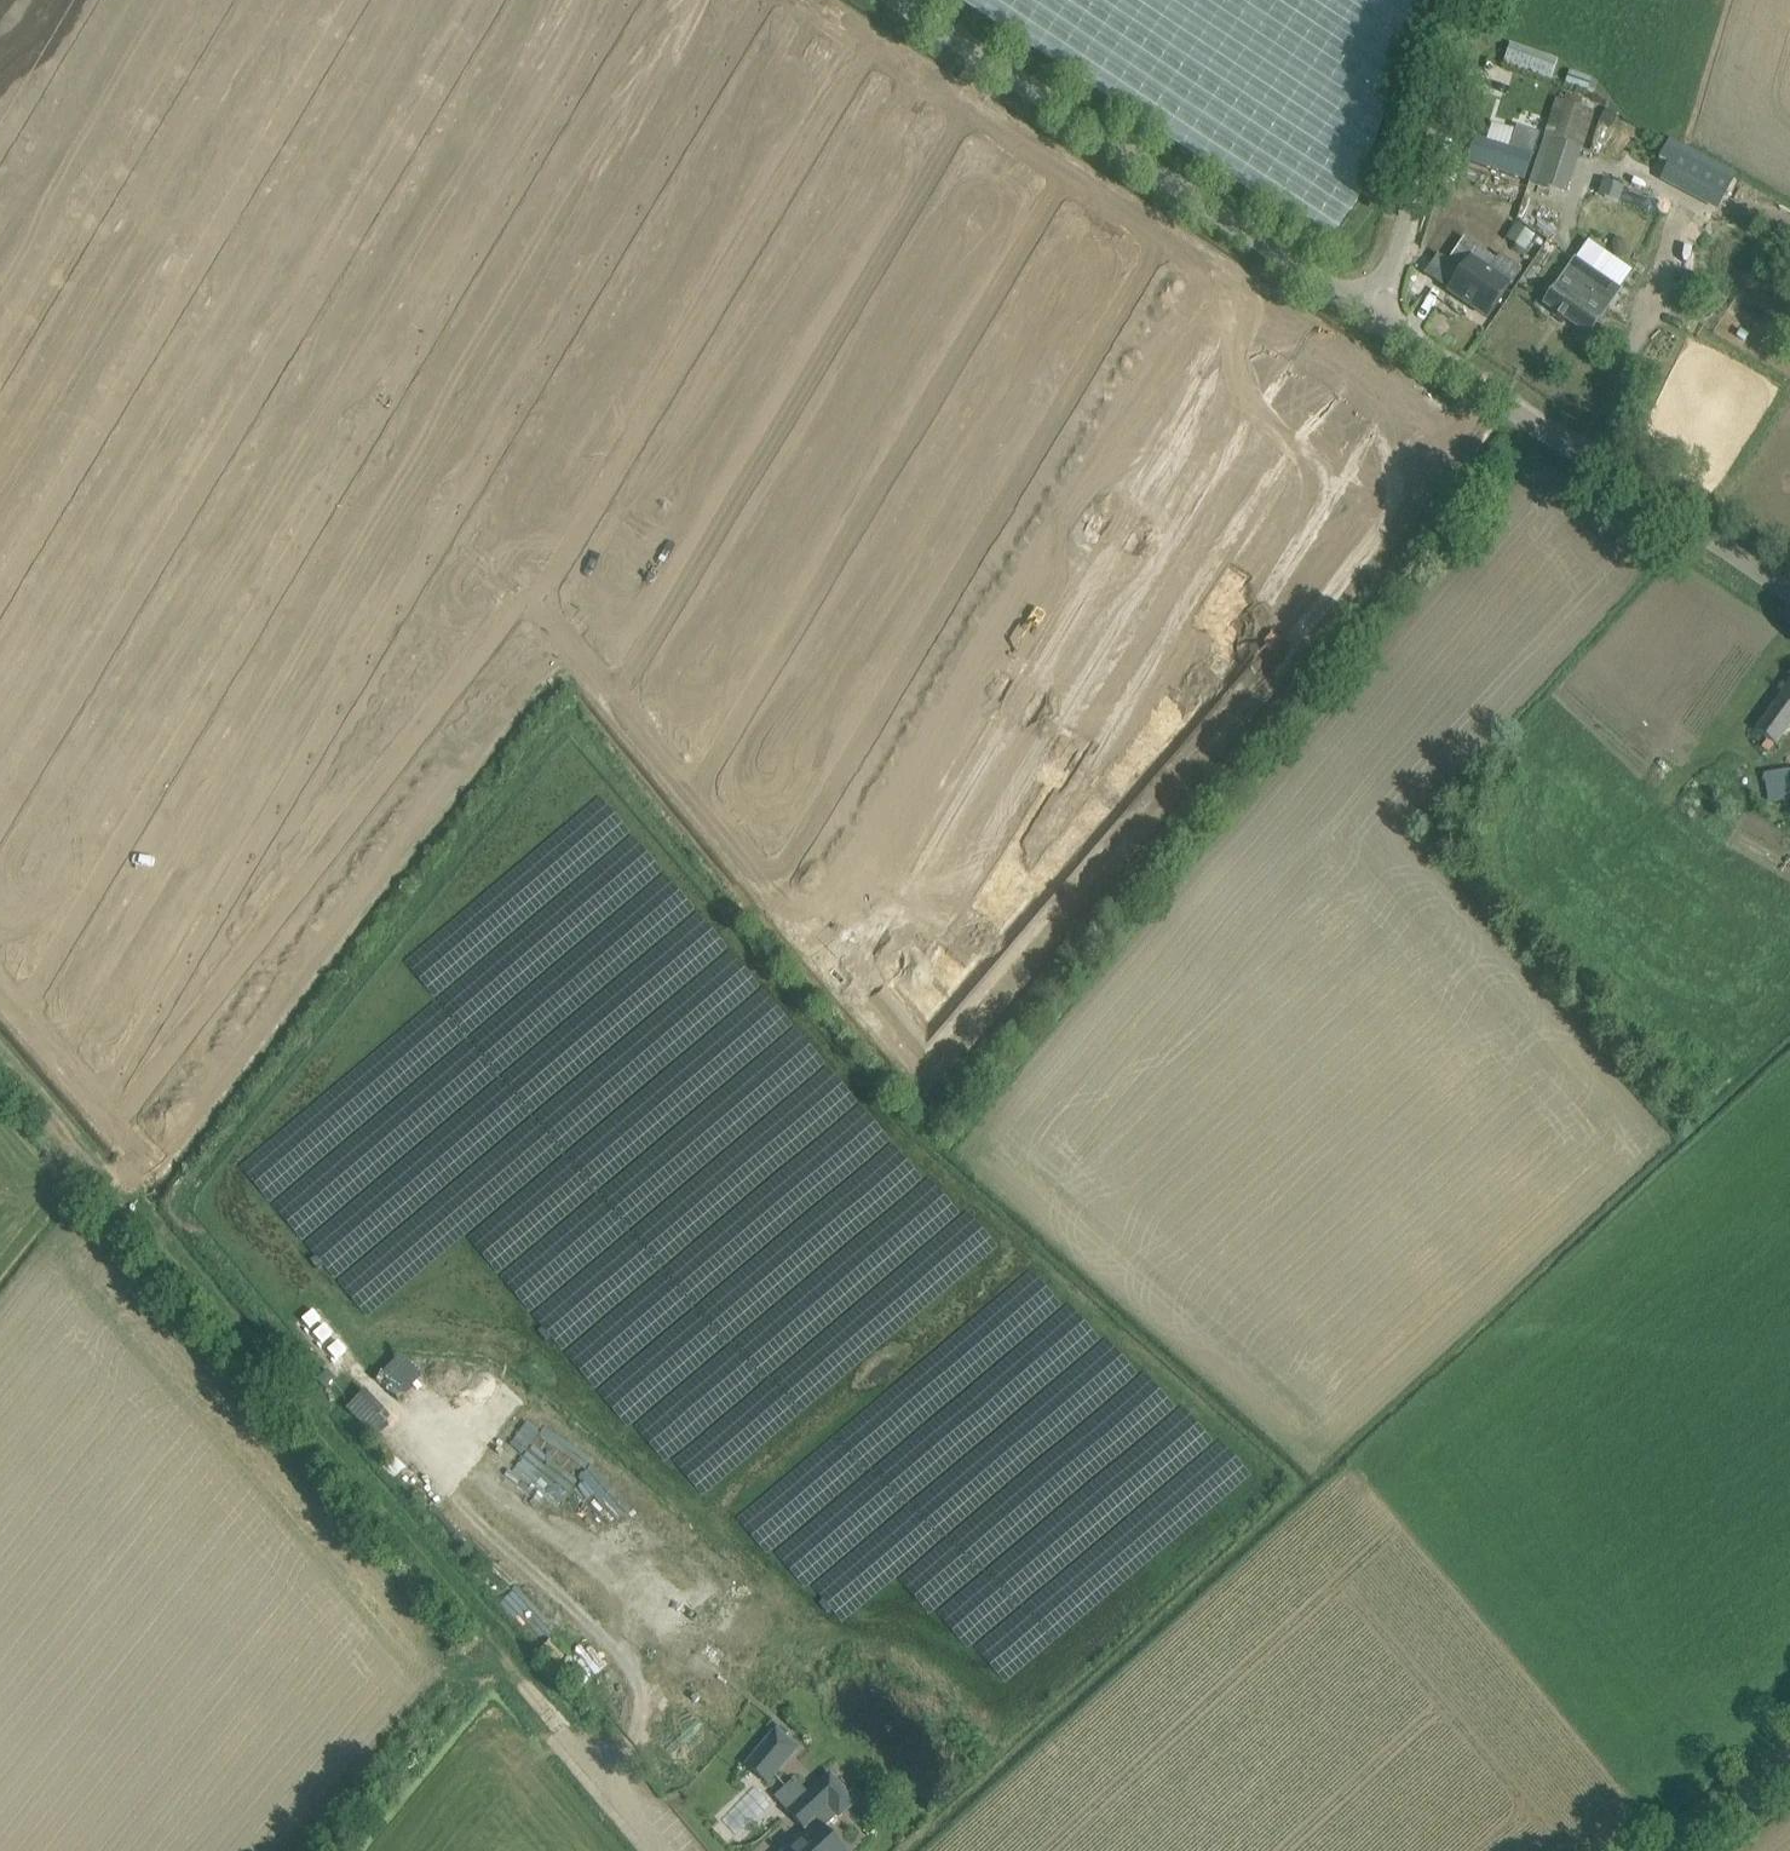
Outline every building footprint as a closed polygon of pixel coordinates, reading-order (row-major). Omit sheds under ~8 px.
[(1552,75),(1557,55),(1506,43),(1501,63),(1552,75)] [(1544,135),(1580,148),(1593,111),(1556,99),(1544,135)] [(1619,116),(1606,109),(1598,122),(1612,130),(1619,116)] [(1454,157),(1525,178),(1541,129),(1514,121),(1508,139),(1464,125),(1454,157)] [(1575,164),(1580,150),(1551,140),(1536,182),(1559,190),(1569,162),(1575,164)] [(1717,166),(1684,148),(1679,146),(1668,140),(1658,158),(1671,165),(1667,171),(1722,201),(1735,176),(1734,175),(1721,168),(1720,168),(1720,167),(1717,166)] [(1598,196),(1619,202),(1624,186),(1603,179),(1598,196)] [(1448,291),(1476,310),(1500,276),(1490,270),(1497,260),(1464,238),(1448,262),(1462,271),(1448,291)] [(1618,293),(1620,291),(1576,260),(1544,305),(1543,304),(1542,305),(1589,338),(1590,336),(1589,336),(1609,307),(1618,293)] [(1487,317),(1510,284),(1500,276),(1476,310),(1487,317)] [(1607,313),(1625,318),(1631,297),(1618,293),(1609,307),(1607,313)] [(1755,731),(1776,746),(1789,727),(1789,682),(1755,731)] [(1789,799),(1789,769),(1764,769),(1764,800),(1789,799)] [(464,1478),(600,1584),(736,1411),(755,1426),(604,1619),(657,1661),(862,1399),(894,1424),(686,1689),(741,1732),(866,1573),(878,1582),(889,1568),(901,1577),(924,1548),(908,1537),(988,1435),(935,1394),(947,1378),(857,1308),(770,1419),(752,1406),(888,1231),(753,1125),(620,1294),(588,1269),(556,1310),(580,1329),(464,1478)] [(327,1369),(316,1378),(324,1388),(336,1378),(327,1369)] [(1081,1428),(1042,1398),(855,1644),(944,1711),(1174,1409),(1123,1371),(1081,1428)] [(382,1375),(346,1412),(374,1439),(389,1424),(383,1418),(404,1397),(382,1375)] [(747,1765),(767,1783),(797,1748),(776,1730),(747,1765)] [(790,1812),(805,1828),(810,1824),(813,1827),(787,1850),(844,1850),(824,1829),(839,1816),(839,1817),(856,1802),(831,1775),(790,1812)]
